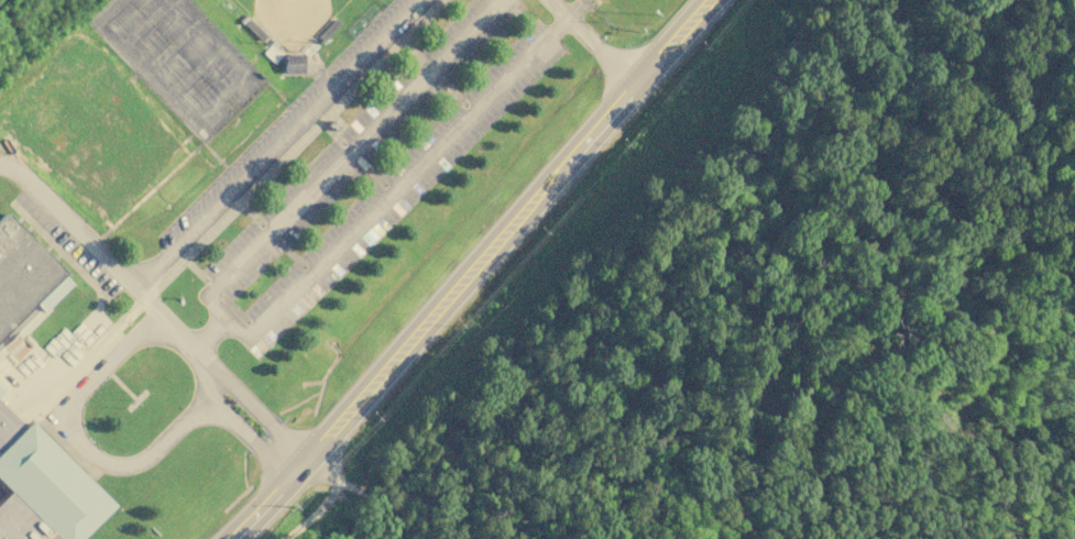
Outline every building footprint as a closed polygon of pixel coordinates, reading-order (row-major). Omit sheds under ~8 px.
[(248,20),(266,37),(261,42),(243,25),(248,20)] [(317,37),(322,42),(339,24),(334,20),(317,37)] [(284,56),(301,56),(303,74),(284,74),(284,56)] [(36,310),(0,348),(0,216),(70,286),(43,314),(36,310)] [(111,508),(80,538),(0,538),(0,500),(8,492),(0,484),(0,406),(23,429),(28,425),(42,443),(111,508)]
